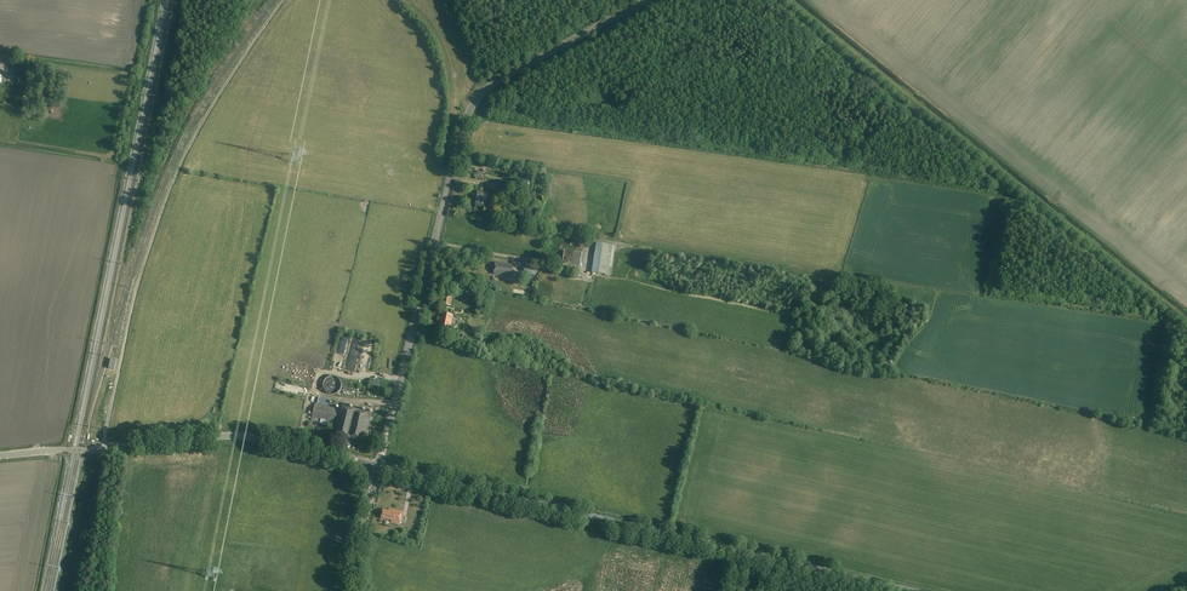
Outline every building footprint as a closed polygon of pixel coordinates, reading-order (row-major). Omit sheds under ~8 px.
[(488,198),(489,195),(487,195),(488,191),(483,190),(483,192),(478,191),(475,204),(485,206),(487,198),(488,198)] [(502,204),(504,195),(497,193),(496,198),(499,199),(498,203),(502,204)] [(611,276),(615,246),(596,243),(592,273),(611,276)] [(581,266),(582,252),(565,249),(563,264),(581,266)] [(538,267),(538,264),(526,261),(524,273),(536,276),(537,271),(541,272),(542,268),(538,267)] [(511,276),(513,265),(496,263),(494,274),(511,276)] [(451,305),(453,294),(445,292),(443,304),(451,305)] [(449,333),(453,316),(443,313),(438,331),(449,333)] [(465,347),(466,341),(457,339),(455,345),(465,347)] [(351,341),(347,356),(353,358),(358,344),(351,341)] [(342,386),(342,385),(342,384),(342,383),(342,382),(341,381),(341,380),(340,380),(340,379),(339,379),(339,378),(338,378),(337,377),(336,376),(335,376),(334,376),(333,376),(332,376),(331,376),(330,376),(329,377),(328,377),(328,378),(327,378),(326,379),(325,380),(324,381),(324,382),(324,383),(324,384),(324,385),(324,386),(324,387),(324,388),(324,389),(325,390),(326,391),(326,392),(327,392),(328,393),(329,394),(330,394),(331,394),(332,394),(333,394),(334,394),(335,394),(336,394),(337,394),(337,393),(338,393),(339,392),(340,391),(340,390),(341,390),(341,389),(342,388),(342,387),(342,386)] [(339,409),(315,404),(311,420),(319,422),(320,418),(336,422),(333,435),(365,442),(372,413),(340,405),(339,409)] [(403,512),(390,509),(390,510),(383,509),(381,519),(391,520),(391,522),(400,524),(403,512)]
